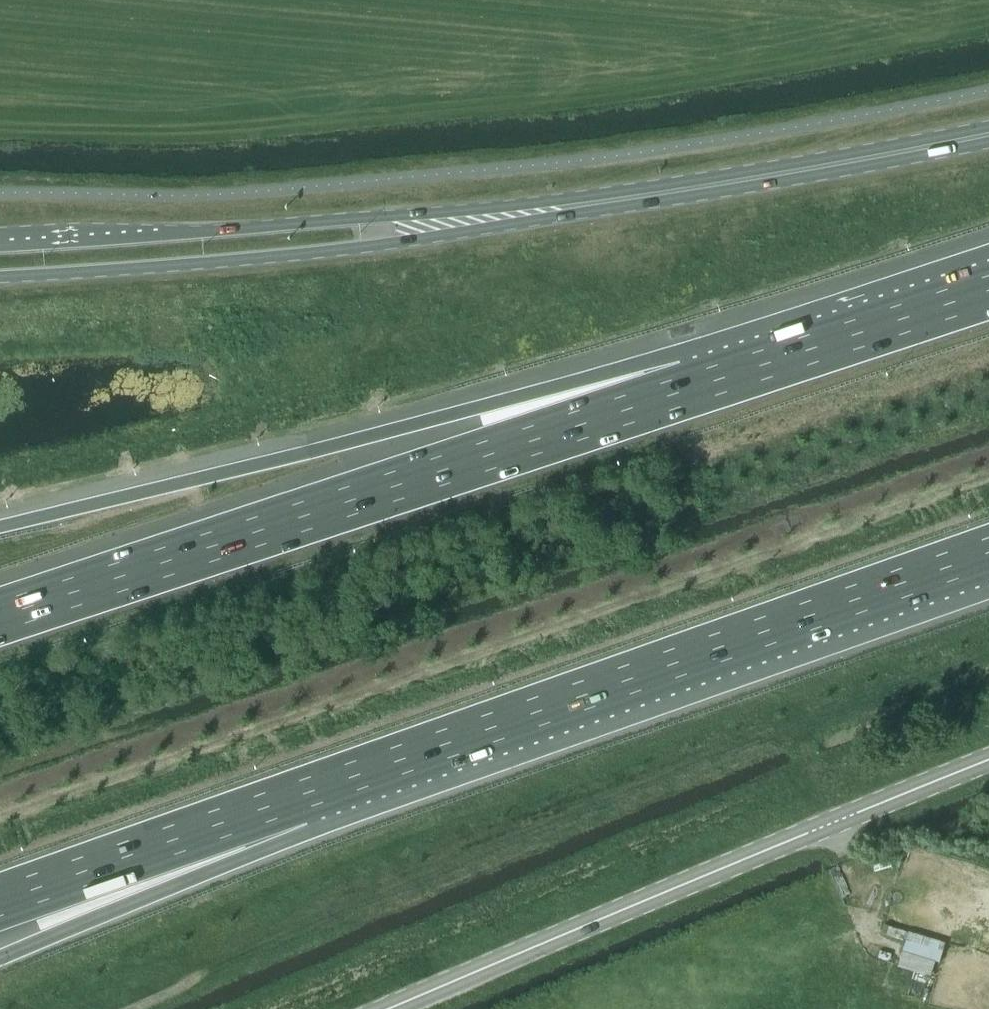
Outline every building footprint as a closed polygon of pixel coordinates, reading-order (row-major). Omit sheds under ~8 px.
[(883,925),(880,935),(904,942),(901,951),(934,961),(938,962),(944,943),(883,925)]
